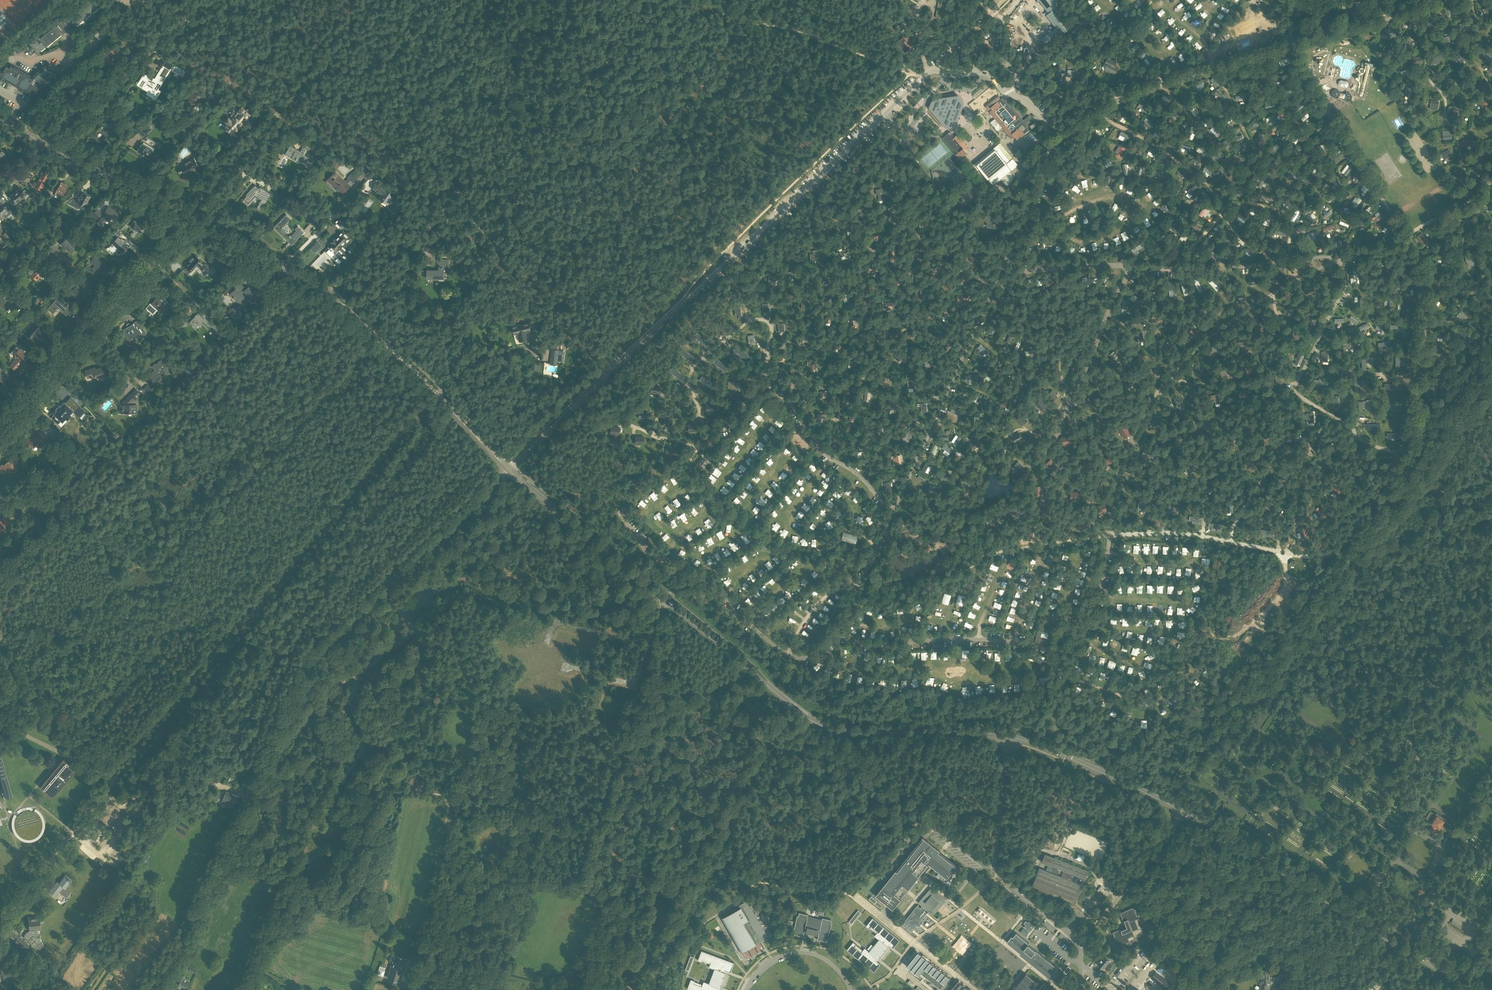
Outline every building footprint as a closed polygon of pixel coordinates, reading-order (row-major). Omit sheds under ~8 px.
[(100,7),(95,1),(94,0),(88,0),(63,21),(60,17),(56,19),(57,20),(55,21),(66,30),(67,29),(68,28),(69,29),(71,29),(71,28),(73,28),(74,28),(74,29),(75,29),(75,28),(75,27),(75,26),(76,26),(76,25),(77,26),(77,25),(84,20),(85,19),(91,13),(92,14),(93,13),(92,12),(99,7),(100,7)] [(1452,5),(1444,7),(1446,15),(1455,12),(1452,5)] [(1482,9),(1483,11),(1486,15),(1491,11),(1491,7),(1489,5),(1482,9)] [(1062,34),(1072,26),(1056,7),(1046,15),(1062,34)] [(1429,21),(1424,20),(1425,24),(1425,25),(1429,24),(1430,24),(1431,25),(1432,24),(1435,28),(1438,25),(1435,22),(1435,21),(1439,20),(1436,16),(1434,18),(1431,17),(1430,13),(1426,15),(1429,20),(1429,21)] [(1326,26),(1333,20),(1328,15),(1321,21),(1326,26)] [(1400,25),(1399,25),(1399,28),(1404,28),(1404,27),(1404,25),(1411,25),(1411,19),(1404,19),(1404,22),(1400,22),(1400,25)] [(66,30),(55,21),(53,24),(52,23),(37,35),(39,37),(30,44),(38,53),(46,47),(62,34),(62,33),(63,32),(64,31),(65,30),(66,30)] [(1462,30),(1469,26),(1466,21),(1459,24),(1462,30)] [(1301,32),(1310,29),(1308,24),(1304,24),(1303,22),(1299,23),(1301,32)] [(1387,32),(1384,34),(1387,37),(1392,34),(1394,37),(1396,35),(1390,27),(1386,30),(1387,32)] [(904,37),(897,44),(905,53),(909,50),(911,52),(915,49),(911,44),(913,42),(907,35),(904,37)] [(1449,35),(1443,37),(1446,45),(1453,43),(1449,35)] [(1409,47),(1415,45),(1414,42),(1413,43),(1411,36),(1406,37),(1409,47)] [(110,68),(116,63),(111,56),(116,51),(111,45),(99,56),(110,68)] [(1390,49),(1388,54),(1394,56),(1397,57),(1397,56),(1399,51),(1400,49),(1392,47),(1392,49),(1390,49)] [(1469,56),(1462,50),(1460,52),(1463,54),(1459,58),(1463,62),(1469,56)] [(1433,64),(1440,63),(1440,59),(1442,58),(1441,54),(1439,55),(1439,56),(1432,57),(1433,64)] [(1115,64),(1117,61),(1107,57),(1104,63),(1107,64),(1104,69),(1115,74),(1119,66),(1115,64)] [(158,89),(170,69),(174,63),(166,59),(154,79),(152,78),(152,79),(146,75),(143,80),(141,79),(138,84),(148,91),(147,93),(155,99),(161,91),(158,89)] [(1272,62),(1268,64),(1273,73),(1277,71),(1272,62)] [(2,69),(0,71),(0,79),(2,78),(14,85),(35,97),(61,77),(51,65),(34,78),(13,64),(12,66),(8,64),(4,70),(2,69)] [(1246,68),(1244,71),(1253,76),(1255,73),(1246,68)] [(1402,77),(1412,74),(1410,68),(1400,71),(1402,77)] [(84,70),(72,80),(80,90),(92,80),(84,70)] [(1067,72),(1058,71),(1056,84),(1065,85),(1067,72)] [(1213,77),(1210,80),(1216,87),(1219,85),(1213,77)] [(1202,81),(1192,87),(1194,90),(1201,86),(1204,84),(1202,81)] [(1485,85),(1481,81),(1477,85),(1482,90),(1486,86),(1485,85)] [(1305,83),(1296,89),(1298,91),(1306,86),(1305,83)] [(1265,86),(1256,91),(1257,95),(1267,90),(1265,86)] [(1406,87),(1405,87),(1404,91),(1405,91),(1404,93),(1405,94),(1405,95),(1408,96),(1409,93),(1411,94),(1413,88),(1406,86),(1406,87)] [(200,96),(194,92),(196,90),(193,88),(189,94),(192,96),(188,102),(189,102),(195,105),(194,106),(195,106),(194,108),(198,110),(200,107),(199,105),(205,95),(202,93),(200,96)] [(1339,97),(1343,98),(1345,100),(1348,101),(1351,100),(1352,96),(1350,93),(1347,92),(1345,93),(1340,92),(1339,90),(1335,89),(1332,91),(1331,94),(1333,97),(1337,98),(1339,97)] [(216,101),(220,95),(212,91),(209,96),(216,101)] [(934,99),(932,101),(929,106),(934,112),(935,113),(945,126),(947,127),(951,127),(952,127),(955,126),(964,103),(964,102),(964,100),(963,98),(960,94),(951,95),(939,97),(936,98),(934,99)] [(991,107),(1001,99),(998,95),(985,105),(991,113),(994,110),(991,107)] [(932,105),(932,106),(935,109),(936,110),(935,110),(935,111),(935,112),(944,122),(944,123),(945,123),(948,120),(947,119),(948,118),(951,122),(952,122),(957,118),(958,118),(958,117),(957,117),(954,113),(958,110),(960,108),(952,97),(949,99),(948,100),(947,100),(946,100),(946,101),(946,102),(946,103),(944,101),(942,98),(941,98),(940,98),(932,105)] [(1001,99),(991,107),(994,110),(991,113),(995,118),(997,117),(1004,126),(1002,127),(1012,138),(1017,135),(1019,137),(1028,130),(1029,129),(1027,126),(1026,126),(1025,124),(1026,123),(1006,98),(1004,99),(1003,97),(1001,99)] [(1488,104),(1486,100),(1483,102),(1482,99),(1479,101),(1483,109),(1486,108),(1485,105),(1488,104)] [(1439,101),(1431,100),(1430,108),(1438,110),(1439,101)] [(1301,102),(1295,108),(1298,111),(1304,105),(1301,102)] [(1140,103),(1138,105),(1143,109),(1144,111),(1146,112),(1148,109),(1140,103)] [(1190,106),(1187,108),(1195,116),(1197,114),(1190,106)] [(226,125),(225,125),(225,126),(224,127),(225,128),(227,131),(228,131),(232,134),(232,133),(233,133),(234,132),(234,131),(235,130),(236,131),(239,127),(238,126),(239,125),(240,125),(241,124),(241,123),(242,122),(240,121),(244,117),(246,119),(250,115),(242,107),(238,112),(241,114),(237,118),(235,117),(234,116),(232,114),(229,118),(228,117),(228,118),(226,120),(225,121),(227,123),(227,124),(226,124),(226,125)] [(1457,116),(1460,112),(1455,107),(1449,114),(1454,118),(1456,115),(1457,116)] [(1314,108),(1311,110),(1317,119),(1320,117),(1314,108)] [(1124,109),(1116,117),(1120,120),(1127,112),(1124,109)] [(1175,109),(1168,116),(1171,118),(1178,112),(1175,109)] [(1306,109),(1299,115),(1301,118),(1309,112),(1306,109)] [(122,124),(117,112),(110,114),(112,122),(105,124),(103,123),(101,127),(100,127),(99,128),(100,128),(99,131),(100,131),(101,131),(102,131),(106,133),(102,140),(107,142),(110,136),(108,135),(112,128),(122,124)] [(1255,112),(1246,118),(1248,121),(1257,115),(1255,112)] [(100,122),(104,117),(100,115),(99,118),(97,117),(96,118),(95,118),(91,123),(95,125),(97,121),(100,122)] [(1146,118),(1144,120),(1152,127),(1154,125),(1146,118)] [(1230,118),(1222,124),(1224,126),(1229,122),(1232,120),(1230,118)] [(1255,120),(1250,129),(1253,131),(1259,122),(1255,120)] [(1213,123),(1211,125),(1219,134),(1221,131),(1213,123)] [(147,124),(143,129),(146,133),(151,128),(147,124)] [(1326,124),(1319,130),(1322,133),(1328,127),(1326,124)] [(1156,128),(1154,131),(1159,135),(1161,137),(1162,137),(1164,134),(1156,128)] [(1330,128),(1321,136),(1324,139),(1333,131),(1330,128)] [(1190,129),(1184,139),(1188,140),(1193,131),(1190,129)] [(1450,130),(1442,131),(1442,135),(1443,140),(1452,139),(1451,134),(1450,134),(1450,130)] [(93,136),(94,136),(95,134),(91,131),(87,138),(91,140),(93,136)] [(954,137),(952,135),(953,134),(950,131),(942,137),(959,158),(967,152),(964,148),(967,145),(958,134),(954,137)] [(1121,131),(1120,135),(1130,140),(1132,136),(1121,131)] [(1288,132),(1283,141),(1286,143),(1291,133),(1288,132)] [(1296,132),(1291,141),(1294,143),(1299,134),(1296,132)] [(1262,135),(1255,142),(1258,145),(1265,137),(1262,135)] [(319,147),(307,141),(306,144),(304,143),(302,147),(303,147),(301,151),(290,146),(285,154),(289,157),(290,156),(292,157),(292,158),(299,162),(300,160),(311,166),(314,160),(304,154),(306,149),(309,150),(311,147),(317,150),(319,147)] [(1246,141),(1236,146),(1238,149),(1247,145),(1246,141)] [(999,143),(974,164),(978,170),(980,169),(993,185),(1019,164),(1001,142),(1000,143),(999,143)] [(141,145),(140,144),(138,147),(139,148),(138,151),(149,157),(153,150),(143,143),(141,145)] [(1276,144),(1270,152),(1273,154),(1279,146),(1276,144)] [(1317,146),(1316,147),(1322,155),(1323,155),(1326,153),(1320,144),(1317,146)] [(1100,145),(1091,151),(1094,154),(1103,148),(1100,145)] [(1122,146),(1117,155),(1120,157),(1125,148),(1122,146)] [(1149,147),(1147,150),(1156,155),(1158,153),(1149,147)] [(1199,148),(1196,150),(1203,157),(1206,154),(1199,148)] [(1443,159),(1452,156),(1449,149),(1441,153),(1443,159)] [(1217,151),(1214,153),(1219,158),(1220,160),(1221,161),(1224,158),(1217,151)] [(1307,151),(1300,158),(1302,160),(1310,154),(1307,151)] [(1336,155),(1333,157),(1336,161),(1344,154),(1341,151),(1336,155)] [(1487,151),(1486,151),(1480,153),(1480,152),(1475,154),(1477,160),(1481,158),(1488,156),(1488,155),(1489,154),(1488,151),(1487,151)] [(1235,153),(1233,156),(1239,160),(1241,161),(1243,162),(1245,158),(1235,153)] [(1162,155),(1160,158),(1167,166),(1170,163),(1162,155)] [(1197,156),(1188,161),(1190,164),(1199,160),(1197,156)] [(1277,156),(1274,159),(1283,165),(1285,161),(1277,156)] [(193,171),(200,166),(194,157),(183,164),(184,165),(182,167),(180,165),(176,168),(180,173),(184,171),(185,173),(191,169),(193,171)] [(1108,157),(1102,163),(1105,166),(1110,160),(1108,157)] [(1256,161),(1247,166),(1249,170),(1258,165),(1256,161)] [(1221,165),(1218,168),(1226,176),(1229,173),(1221,165)] [(1350,165),(1344,173),(1347,176),(1353,168),(1350,165)] [(1206,166),(1203,168),(1211,177),(1214,174),(1206,166)] [(1180,169),(1177,172),(1183,176),(1184,177),(1185,178),(1188,175),(1180,169)] [(1327,169),(1321,178),(1324,180),(1330,171),(1327,169)] [(50,180),(52,177),(49,175),(49,174),(42,170),(40,174),(41,174),(36,183),(35,183),(34,186),(39,190),(41,186),(42,187),(47,178),(50,180)] [(893,170),(886,171),(887,178),(894,177),(893,170)] [(1257,171),(1251,180),(1253,182),(1259,173),(1257,171)] [(345,181),(342,179),(342,178),(336,172),(328,180),(329,179),(331,181),(332,182),(332,183),(336,187),(336,188),(337,188),(339,190),(339,191),(342,194),(350,185),(347,183),(351,179),(352,181),(357,177),(353,173),(348,177),(349,178),(345,181)] [(1358,172),(1354,182),(1357,183),(1362,174),(1358,172)] [(1027,186),(1033,180),(1028,174),(1021,179),(1027,186)] [(1486,175),(1478,180),(1481,185),(1489,180),(1486,175)] [(1263,177),(1258,186),(1261,188),(1265,181),(1266,179),(1263,177)] [(66,184),(63,182),(62,183),(61,182),(56,191),(55,194),(60,197),(62,194),(67,185),(66,185),(66,184)] [(377,192),(382,185),(376,182),(372,188),(377,192)] [(1190,189),(1188,192),(1191,195),(1197,186),(1194,183),(1190,189)] [(245,197),(244,198),(249,202),(255,195),(262,199),(257,207),(257,208),(260,210),(261,211),(271,194),(260,187),(259,188),(255,185),(246,194),(246,195),(246,194),(247,195),(245,197)] [(1178,186),(1172,195),(1175,197),(1181,189),(1178,186)] [(1232,186),(1226,195),(1229,197),(1234,188),(1232,186)] [(1242,186),(1236,194),(1239,196),(1245,189),(1242,186)] [(23,191),(20,187),(15,192),(24,202),(26,200),(23,196),(28,193),(25,189),(23,191)] [(401,210),(398,200),(390,194),(392,191),(386,187),(380,195),(384,197),(382,200),(388,204),(389,203),(391,204),(393,212),(401,210)] [(1367,187),(1361,194),(1363,196),(1369,189),(1367,187)] [(885,188),(876,189),(877,195),(878,195),(879,201),(885,200),(884,196),(886,196),(885,188)] [(284,197),(275,189),(272,193),(281,201),(284,197)] [(1207,189),(1204,191),(1211,198),(1213,195),(1207,189)] [(24,202),(15,192),(9,197),(15,204),(19,200),(22,204),(24,202)] [(1335,192),(1327,199),(1330,202),(1338,195),(1335,192)] [(90,196),(84,193),(83,193),(81,195),(79,198),(80,199),(78,201),(72,198),(67,203),(69,204),(69,205),(70,205),(71,205),(72,205),(78,209),(80,205),(83,207),(84,205),(84,206),(88,199),(89,199),(90,198),(89,197),(90,196)] [(65,204),(74,196),(71,194),(69,195),(66,198),(62,201),(65,204)] [(1359,197),(1353,206),(1356,208),(1362,200),(1359,197)] [(958,198),(955,205),(961,207),(964,200),(958,198)] [(1198,199),(1194,204),(1197,208),(1202,203),(1198,199)] [(1286,199),(1284,202),(1292,209),(1294,206),(1286,199)] [(5,218),(12,213),(6,205),(4,207),(1,204),(0,204),(0,212),(5,218)] [(1372,204),(1365,210),(1367,213),(1375,207),(1372,204)] [(1481,209),(1471,205),(1469,211),(1477,214),(1478,211),(1480,212),(1481,209)] [(118,219),(121,213),(108,206),(104,214),(98,208),(92,214),(98,221),(97,221),(101,225),(108,219),(108,218),(109,216),(116,220),(117,218),(118,219)] [(1205,206),(1199,214),(1202,216),(1208,208),(1205,206)] [(21,217),(24,214),(18,207),(15,209),(17,212),(21,217)] [(863,208),(857,209),(858,212),(860,211),(861,215),(864,215),(864,214),(866,214),(866,207),(863,207),(863,208)] [(1325,214),(1323,215),(1326,218),(1333,212),(1330,209),(1327,212),(1325,214)] [(1297,210),(1291,220),(1294,222),(1300,212),(1297,210)] [(901,212),(892,213),(893,222),(897,221),(897,217),(901,217),(901,212)] [(991,212),(984,218),(992,228),(994,226),(996,228),(996,227),(997,228),(998,227),(998,226),(1001,223),(991,212)] [(1240,212),(1238,215),(1247,220),(1249,217),(1240,212)] [(286,214),(274,227),(289,242),(290,241),(293,244),(302,235),(300,233),(302,230),(298,226),(295,229),(297,230),(291,236),(290,235),(286,232),(286,231),(282,227),(291,219),(286,214)] [(1309,214),(1306,217),(1314,224),(1317,221),(1309,214)] [(318,215),(312,221),(315,224),(321,218),(318,215)] [(1473,218),(1465,215),(1463,221),(1471,223),(1471,222),(1473,223),(1474,221),(1474,220),(1472,219),(1473,218)] [(122,229),(131,219),(128,217),(120,226),(122,229)] [(345,223),(339,217),(334,222),(340,229),(345,223)] [(932,218),(925,217),(923,227),(931,228),(932,218)] [(1364,217),(1360,218),(1363,223),(1364,225),(1365,227),(1369,225),(1364,217)] [(14,228),(16,226),(10,219),(8,221),(14,228)] [(145,226),(134,219),(130,226),(134,228),(134,229),(137,231),(137,230),(142,232),(145,226)] [(852,227),(855,226),(854,223),(847,224),(847,231),(853,231),(852,227)] [(1219,223),(1216,226),(1222,233),(1225,231),(1219,223)] [(43,238),(50,232),(46,228),(40,234),(43,238)] [(331,244),(332,245),(330,247),(335,253),(338,250),(342,254),(341,255),(346,259),(348,257),(349,257),(353,252),(348,248),(347,249),(342,245),(345,242),(346,243),(351,238),(343,230),(338,235),(339,236),(331,244)] [(1316,230),(1306,235),(1308,238),(1315,235),(1318,233),(1316,230)] [(449,240),(451,236),(445,231),(442,235),(449,240)] [(1184,231),(1179,240),(1182,241),(1187,233),(1184,231)] [(1375,232),(1369,242),(1373,243),(1378,234),(1375,232)] [(1422,233),(1416,237),(1422,245),(1424,243),(1426,245),(1427,244),(1423,237),(1424,236),(1422,233)] [(1241,234),(1238,237),(1245,244),(1248,241),(1241,234)] [(1449,235),(1442,234),(1440,242),(1447,243),(1449,235)] [(1230,235),(1222,242),(1224,245),(1232,238),(1230,235)] [(32,247),(38,242),(33,236),(27,241),(32,247)] [(77,246),(67,237),(61,244),(62,243),(64,245),(63,246),(70,252),(77,246)] [(123,251),(128,246),(119,237),(109,247),(115,252),(116,250),(118,247),(123,251)] [(1475,239),(1463,237),(1462,242),(1471,244),(1470,246),(1473,246),(1473,244),(1475,239)] [(1360,239),(1353,247),(1356,250),(1363,242),(1360,239)] [(322,246),(318,242),(311,249),(315,253),(322,246)] [(1143,242),(1133,248),(1135,251),(1146,245),(1143,242)] [(53,253),(58,248),(53,243),(48,248),(53,253)] [(1268,246),(1263,253),(1265,255),(1271,248),(1268,246)] [(1408,247),(1404,249),(1409,259),(1413,257),(1408,247)] [(917,252),(913,252),(914,258),(922,257),(921,248),(917,249),(917,252)] [(1248,248),(1246,251),(1252,254),(1254,256),(1255,256),(1257,253),(1248,248)] [(840,251),(839,251),(841,257),(844,256),(845,259),(851,257),(848,250),(845,252),(845,249),(842,250),(840,251)] [(1212,249),(1209,253),(1218,259),(1221,255),(1212,249)] [(818,252),(818,250),(813,250),(813,254),(810,254),(810,261),(816,260),(816,257),(819,257),(818,254),(818,252)] [(1197,251),(1191,259),(1194,261),(1200,253),(1197,251)] [(974,254),(970,255),(970,261),(976,261),(976,259),(982,258),(981,252),(974,253),(974,254)] [(1473,254),(1465,255),(1466,262),(1467,261),(1468,265),(1469,265),(1469,266),(1475,265),(1473,254)] [(207,264),(205,266),(200,261),(201,260),(196,256),(194,258),(193,257),(190,260),(191,261),(186,266),(187,267),(184,270),(188,274),(196,265),(202,270),(204,268),(207,271),(210,268),(207,264)] [(99,259),(97,257),(92,262),(95,265),(92,269),(96,272),(94,274),(100,279),(104,274),(103,273),(105,270),(106,271),(109,267),(100,259),(99,259)] [(448,265),(448,259),(441,259),(441,265),(439,265),(439,270),(427,270),(427,278),(432,278),(436,278),(436,277),(443,278),(443,279),(443,272),(449,273),(450,265),(448,265)] [(1385,259),(1381,261),(1387,270),(1391,268),(1385,259)] [(43,277),(47,273),(45,271),(37,263),(28,272),(36,280),(41,275),(43,277)] [(1370,265),(1366,267),(1371,277),(1375,275),(1370,265)] [(1406,266),(1402,268),(1408,278),(1411,276),(1406,266)] [(792,271),(788,272),(789,278),(794,277),(794,273),(796,273),(796,270),(792,270),(792,271)] [(1281,272),(1272,274),(1273,281),(1282,279),(1281,272)] [(1354,278),(1351,278),(1351,284),(1359,283),(1358,273),(1353,273),(1354,278)] [(823,275),(817,276),(818,280),(823,280),(824,283),(829,283),(828,274),(826,275),(826,276),(823,276),(823,275)] [(1257,275),(1248,277),(1249,283),(1258,282),(1257,275)] [(1386,275),(1382,277),(1388,287),(1392,285),(1386,275)] [(900,278),(895,279),(896,285),(902,284),(901,279),(904,279),(903,276),(900,277),(900,278)] [(1437,277),(1435,276),(1434,278),(1430,277),(1429,284),(1436,285),(1437,277)] [(1210,277),(1207,280),(1215,289),(1218,286),(1210,277)] [(1197,278),(1193,280),(1198,291),(1202,289),(1197,278)] [(84,289),(88,284),(82,279),(77,285),(77,284),(71,291),(70,292),(74,296),(75,295),(80,300),(86,293),(82,289),(83,288),(84,289)] [(245,287),(238,279),(233,283),(235,286),(236,285),(238,287),(231,293),(234,297),(233,297),(235,298),(236,299),(237,299),(241,303),(246,299),(244,297),(248,294),(254,301),(259,297),(249,286),(246,289),(245,287)] [(1458,284),(1452,288),(1455,291),(1455,290),(1457,294),(1462,291),(1458,284)] [(1258,291),(1261,296),(1269,290),(1266,285),(1258,291)] [(201,301),(206,296),(197,288),(193,293),(201,301)] [(6,290),(4,291),(0,295),(0,305),(4,308),(6,310),(9,307),(6,305),(8,303),(8,304),(9,303),(8,302),(9,300),(12,303),(15,300),(14,300),(7,294),(8,292),(6,290)] [(1244,291),(1235,293),(1237,299),(1245,298),(1244,291)] [(846,293),(842,294),(843,300),(847,299),(847,298),(851,298),(851,292),(846,292),(846,293)] [(168,301),(161,294),(159,296),(160,296),(159,298),(158,297),(152,304),(151,302),(146,308),(153,315),(158,309),(159,310),(165,303),(165,304),(168,301)] [(969,294),(957,295),(957,301),(962,300),(962,303),(968,302),(967,299),(970,299),(969,294)] [(1140,306),(1135,296),(1131,298),(1136,308),(1140,306)] [(1433,298),(1431,297),(1430,302),(1436,305),(1438,301),(1439,302),(1440,300),(1434,296),(1433,298)] [(801,302),(801,309),(807,309),(806,302),(807,302),(807,297),(799,298),(799,302),(801,302)] [(70,310),(57,298),(47,309),(53,314),(53,313),(52,313),(56,309),(55,308),(57,305),(64,311),(63,312),(66,315),(70,310)] [(1490,302),(1484,300),(1482,307),(1488,309),(1490,302)] [(898,307),(898,301),(885,302),(886,310),(889,309),(889,308),(898,307)] [(234,311),(231,315),(235,319),(243,312),(239,309),(240,308),(238,306),(238,307),(236,304),(231,308),(234,311)] [(206,315),(204,313),(205,313),(202,309),(196,316),(190,322),(196,328),(197,327),(195,326),(198,323),(199,325),(202,322),(209,329),(210,327),(215,333),(221,327),(215,322),(214,323),(206,315),(207,315),(207,314),(206,315)] [(1204,310),(1204,309),(1199,309),(1199,318),(1205,317),(1206,312),(1208,312),(1208,309),(1205,309),(1204,310)] [(1461,320),(1466,314),(1462,310),(1456,315),(1461,320)] [(36,323),(40,319),(33,313),(31,316),(33,317),(32,319),(36,323)] [(1261,316),(1253,320),(1256,326),(1264,323),(1261,316)] [(1352,316),(1349,319),(1357,324),(1359,321),(1352,316)] [(130,324),(129,322),(129,323),(128,325),(129,326),(123,330),(130,340),(135,336),(137,335),(139,338),(147,333),(138,319),(130,324)] [(181,331),(188,324),(183,320),(176,326),(181,331)] [(528,339),(526,331),(530,330),(528,322),(512,326),(514,334),(518,333),(520,340),(523,339),(524,340),(528,339)] [(40,329),(38,327),(38,326),(35,323),(32,327),(26,334),(25,333),(25,334),(29,337),(30,335),(32,337),(36,333),(43,340),(48,334),(41,327),(40,329)] [(1116,330),(1108,327),(1105,335),(1113,338),(1116,330)] [(1192,328),(1188,333),(1197,340),(1201,336),(1192,328)] [(1134,334),(1136,342),(1144,340),(1142,332),(1134,334)] [(700,334),(697,338),(706,346),(709,342),(700,334)] [(876,343),(881,341),(879,335),(875,336),(874,334),(872,335),(873,340),(875,339),(876,343)] [(1010,335),(1004,345),(1008,347),(1013,337),(1010,335)] [(1351,348),(1349,340),(1347,341),(1347,340),(1343,340),(1344,343),(1342,343),(1344,349),(1351,348)] [(980,344),(978,347),(986,354),(989,351),(980,344)] [(22,348),(20,345),(18,347),(17,346),(14,349),(12,352),(12,353),(13,354),(16,357),(16,358),(10,365),(15,369),(18,365),(21,362),(22,363),(28,356),(20,349),(22,348)] [(740,348),(737,352),(746,360),(749,356),(740,348)] [(1034,348),(1024,353),(1026,356),(1035,351),(1034,348)] [(557,364),(558,350),(552,349),(550,363),(557,364)] [(685,350),(682,354),(691,361),(694,357),(685,350)] [(1304,355),(1299,353),(1295,362),(1296,362),(1295,363),(1300,365),(1304,355)] [(854,357),(846,358),(847,363),(850,362),(851,366),(857,365),(855,359),(854,357)] [(172,369),(162,358),(162,359),(156,365),(155,364),(153,366),(154,367),(153,368),(155,369),(152,373),(152,372),(151,373),(153,374),(151,375),(150,374),(148,376),(153,381),(154,380),(156,382),(168,370),(169,372),(172,369)] [(719,360),(716,364),(725,371),(729,367),(719,360)] [(811,361),(807,362),(807,366),(810,366),(810,370),(816,369),(816,367),(817,367),(817,363),(815,363),(811,363),(811,361)] [(1070,362),(1068,370),(1074,373),(1077,365),(1070,362)] [(106,375),(103,366),(94,369),(93,368),(85,370),(88,378),(91,377),(93,377),(93,376),(95,375),(96,378),(106,375)] [(1004,367),(998,374),(1001,377),(1007,370),(1004,367)] [(975,368),(973,371),(976,373),(979,375),(981,376),(983,373),(975,368)] [(676,369),(673,373),(682,380),(685,376),(676,369)] [(1087,378),(1094,381),(1097,372),(1090,369),(1087,378)] [(1042,371),(1034,378),(1036,381),(1044,374),(1042,371)] [(1133,380),(1126,377),(1123,386),(1130,388),(1133,380)] [(705,378),(702,382),(711,389),(714,385),(705,378)] [(1322,379),(1319,378),(1319,380),(1314,379),(1313,385),(1321,387),(1322,379)] [(916,380),(908,381),(908,388),(915,387),(915,383),(917,383),(916,380)] [(740,390),(741,382),(729,381),(728,387),(732,387),(732,389),(740,390)] [(149,394),(153,390),(147,384),(143,389),(149,394)] [(120,404),(120,410),(120,412),(137,412),(137,404),(134,404),(134,403),(142,395),(136,388),(120,404)] [(1242,391),(1239,392),(1239,398),(1247,397),(1246,393),(1247,393),(1247,389),(1242,390),(1242,391)] [(1053,390),(1048,394),(1054,401),(1059,397),(1053,390)] [(1099,390),(1091,395),(1095,401),(1103,396),(1099,390)] [(1216,404),(1221,403),(1219,394),(1210,396),(1211,399),(1214,398),(1216,404)] [(84,412),(81,409),(82,408),(76,403),(71,398),(71,397),(65,403),(64,402),(60,406),(59,405),(59,406),(56,408),(56,409),(57,410),(54,413),(55,414),(51,417),(58,424),(61,420),(62,421),(65,418),(67,419),(70,415),(69,414),(72,411),(79,417),(84,412)] [(1042,398),(1036,403),(1041,410),(1047,405),(1042,398)] [(1177,410),(1185,407),(1181,398),(1174,401),(1177,410)] [(990,399),(988,401),(989,403),(991,404),(996,408),(998,405),(990,399)] [(1004,402),(1002,405),(1004,406),(1006,407),(1010,410),(1012,407),(1004,402)] [(647,409),(638,410),(639,418),(648,418),(647,409)] [(1314,412),(1306,413),(1307,422),(1308,422),(1308,423),(1314,423),(1314,412)] [(965,413),(959,421),(963,423),(966,418),(967,417),(968,415),(965,413)] [(825,414),(817,414),(817,422),(823,423),(823,418),(825,418),(825,414)] [(1023,426),(1028,420),(1021,414),(1016,420),(1023,426)] [(1239,414),(1229,415),(1231,424),(1240,422),(1239,414)] [(1106,417),(1097,415),(1096,423),(1104,425),(1106,417)] [(1150,422),(1158,427),(1162,419),(1154,415),(1150,422)] [(665,419),(664,419),(663,426),(664,426),(664,425),(671,426),(671,427),(672,420),(665,419)] [(1126,425),(1119,429),(1124,438),(1131,434),(1126,425)] [(46,441),(43,429),(34,432),(36,436),(33,437),(33,436),(33,437),(24,440),(27,448),(32,447),(32,445),(38,443),(39,446),(44,445),(43,442),(46,441)] [(912,434),(914,433),(913,430),(908,430),(908,431),(905,431),(906,439),(912,438),(912,434)] [(58,441),(62,436),(56,431),(52,436),(58,441)] [(1020,432),(1012,436),(1015,443),(1023,439),(1020,432)] [(1297,432),(1287,433),(1288,438),(1291,438),(1291,441),(1298,440),(1297,432)] [(1071,435),(1061,437),(1063,445),(1073,442),(1071,435)] [(958,436),(953,444),(956,446),(961,438),(958,436)] [(1270,438),(1270,437),(1264,438),(1265,448),(1271,447),(1271,442),(1273,442),(1273,438),(1270,438)] [(976,442),(969,449),(971,452),(979,445),(976,442)] [(945,444),(942,448),(951,454),(953,451),(953,450),(945,444)] [(999,448),(997,459),(1003,460),(1006,449),(999,448)] [(1363,450),(1361,455),(1373,459),(1374,455),(1363,450)] [(1143,451),(1141,455),(1152,460),(1154,456),(1143,451)] [(901,454),(893,455),(894,460),(895,460),(896,464),(902,463),(901,454)] [(1301,455),(1296,466),(1301,468),(1306,457),(1301,455)] [(1117,459),(1108,456),(1105,464),(1114,467),(1117,459)] [(15,457),(13,459),(12,457),(3,466),(2,464),(0,466),(0,467),(5,472),(7,471),(10,475),(18,468),(15,465),(19,461),(15,457)] [(1052,458),(1045,463),(1050,471),(1057,466),(1052,458)] [(1316,458),(1314,462),(1325,467),(1327,463),(1316,458)] [(1083,460),(1081,467),(1091,470),(1093,462),(1083,460)] [(1188,464),(1190,465),(1187,469),(1191,473),(1198,465),(1192,460),(1188,464)] [(1248,465),(1249,469),(1255,467),(1254,461),(1249,462),(1249,460),(1244,461),(1245,465),(1248,465)] [(1025,468),(1017,462),(1013,467),(1021,473),(1025,468)] [(962,467),(960,474),(971,477),(973,470),(962,467)] [(1125,471),(1123,475),(1134,479),(1136,475),(1125,471)] [(961,476),(959,482),(968,487),(971,481),(961,476)] [(1288,478),(1279,477),(1278,487),(1285,487),(1285,482),(1288,482),(1288,478)] [(1330,491),(1332,493),(1333,492),(1337,495),(1340,490),(1339,489),(1340,486),(1335,483),(1330,491)] [(958,484),(954,489),(963,495),(967,490),(958,484)] [(38,514),(46,505),(37,497),(31,504),(35,507),(37,508),(37,509),(38,510),(34,515),(39,519),(42,516),(38,514)] [(1146,502),(1138,501),(1137,509),(1145,510),(1146,502)] [(1104,504),(1097,507),(1099,513),(1107,510),(1104,504)] [(1023,512),(1016,505),(1011,510),(1018,517),(1023,512)] [(1180,507),(1174,505),(1173,507),(1171,507),(1171,511),(1172,511),(1172,512),(1178,514),(1180,507)] [(1321,505),(1313,510),(1315,513),(1318,517),(1323,514),(1322,512),(1325,510),(1321,505)] [(1049,507),(1040,509),(1042,517),(1051,515),(1049,507)] [(7,514),(2,517),(2,518),(1,519),(0,518),(0,519),(0,529),(5,525),(6,524),(7,524),(12,521),(7,514)] [(999,523),(992,516),(987,521),(994,528),(999,523)] [(1307,526),(1298,529),(1299,532),(1300,532),(1302,537),(1307,535),(1307,533),(1310,532),(1307,526)] [(1049,553),(1046,559),(1052,562),(1056,556),(1049,553)] [(1038,629),(1034,642),(1038,643),(1047,645),(1049,646),(1053,633),(1038,629)] [(0,751),(0,775),(6,797),(12,796),(0,751)] [(64,758),(40,786),(53,797),(77,769),(64,758)] [(422,781),(422,780),(421,779),(420,778),(419,777),(418,776),(417,776),(415,776),(414,776),(413,777),(412,778),(412,779),(411,781),(411,782),(411,783),(412,785),(414,786),(416,786),(418,786),(420,785),(421,784),(421,783),(422,781)] [(217,800),(220,794),(210,791),(208,796),(217,800)] [(231,794),(226,792),(225,795),(238,801),(240,796),(232,792),(231,794)] [(235,807),(238,801),(225,795),(223,800),(228,802),(227,804),(235,807)] [(13,822),(13,823),(13,825),(13,826),(14,827),(14,829),(15,830),(15,831),(16,832),(17,833),(18,834),(18,835),(19,836),(21,836),(22,837),(23,837),(24,838),(25,838),(27,838),(28,838),(29,838),(31,838),(32,838),(33,837),(34,837),(36,836),(37,836),(38,835),(39,834),(39,833),(40,832),(41,831),(42,830),(42,829),(42,827),(43,826),(43,825),(43,823),(43,822),(43,821),(42,820),(42,818),(42,817),(41,816),(40,815),(39,814),(39,813),(38,812),(37,811),(36,810),(34,810),(33,809),(32,809),(31,809),(29,809),(28,808),(27,809),(25,809),(24,809),(23,809),(22,810),(21,810),(19,811),(18,812),(18,813),(17,814),(16,815),(15,816),(15,817),(14,818),(14,820),(13,821),(13,822)] [(1435,814),(1430,811),(1426,818),(1431,821),(1430,823),(1433,825),(1431,827),(1435,830),(1437,827),(1440,829),(1441,828),(1446,831),(1451,824),(1446,821),(1447,819),(1437,812),(1435,814)] [(896,870),(876,895),(893,909),(906,893),(904,892),(905,890),(907,888),(909,889),(931,861),(933,862),(934,863),(932,866),(947,878),(958,865),(957,864),(956,866),(942,854),(941,855),(938,853),(940,850),(923,836),(922,837),(924,838),(897,871),(896,870)] [(75,840),(72,844),(78,849),(81,845),(75,840)] [(146,849),(140,857),(145,860),(150,853),(149,852),(149,851),(146,849)] [(1083,885),(1086,876),(1088,871),(1045,853),(1042,862),(1052,866),(1064,871),(1062,876),(1057,874),(1045,870),(1040,867),(1031,888),(1075,905),(1079,894),(1083,885)] [(887,876),(880,871),(878,874),(884,879),(887,876)] [(71,880),(66,875),(64,876),(64,877),(59,883),(57,881),(51,889),(50,889),(50,890),(49,891),(55,896),(59,891),(67,898),(71,892),(65,888),(71,880)] [(936,891),(933,888),(932,888),(931,888),(929,891),(928,891),(922,898),(920,901),(919,902),(920,902),(920,903),(922,905),(924,906),(930,912),(929,912),(930,912),(932,914),(936,910),(938,911),(940,909),(938,908),(939,907),(940,908),(943,904),(945,902),(946,901),(946,900),(945,900),(943,897),(936,891),(936,890),(936,891)] [(883,905),(871,896),(869,899),(881,908),(883,905)] [(735,911),(724,917),(728,922),(729,925),(735,936),(738,940),(736,941),(741,951),(754,944),(755,944),(753,941),(766,934),(767,937),(768,936),(748,901),(747,900),(746,900),(747,901),(739,906),(734,908),(733,908),(735,911)] [(918,904),(902,924),(912,932),(917,925),(919,926),(921,923),(920,922),(927,912),(922,908),(924,906),(922,905),(921,907),(918,904)] [(1121,928),(1113,932),(1118,946),(1126,942),(1127,944),(1131,942),(1129,938),(1134,935),(1135,937),(1133,931),(1141,928),(1139,928),(1135,920),(1140,918),(1139,914),(1137,915),(1134,907),(1120,912),(1123,921),(1125,920),(1126,923),(1125,923),(1127,927),(1125,928),(1125,929),(1122,930),(1121,928)] [(798,915),(797,915),(794,930),(795,931),(794,934),(803,936),(805,930),(806,930),(806,931),(817,934),(817,932),(819,933),(817,939),(826,941),(827,938),(828,938),(832,923),(831,923),(831,919),(822,917),(821,921),(807,917),(808,914),(799,912),(798,915)] [(38,937),(37,929),(41,929),(40,916),(28,917),(29,930),(24,936),(13,927),(8,933),(8,934),(10,936),(11,935),(15,939),(14,939),(25,949),(31,942),(33,946),(40,949),(43,945),(43,944),(43,943),(42,942),(40,938),(38,937)] [(853,941),(847,949),(874,971),(881,963),(877,961),(876,960),(878,958),(879,959),(889,946),(888,945),(889,944),(890,945),(893,947),(900,939),(873,917),(866,925),(870,928),(870,927),(871,926),(878,931),(877,933),(875,935),(879,939),(869,951),(865,947),(863,950),(861,952),(855,946),(856,945),(857,944),(853,941)] [(1025,924),(1024,927),(1030,931),(1036,924),(1030,919),(1028,921),(1026,920),(1024,923),(1025,924)] [(1025,957),(1051,979),(1055,973),(1054,972),(1058,967),(1028,943),(1029,942),(1016,932),(1013,936),(1012,935),(1007,941),(1021,953),(1022,951),(1027,955),(1025,957)] [(687,988),(691,989),(720,989),(719,989),(718,989),(719,987),(720,988),(726,972),(725,972),(725,970),(726,970),(730,972),(734,962),(701,950),(698,960),(702,961),(702,960),(703,958),(711,961),(710,963),(709,967),(714,969),(709,983),(703,981),(702,984),(702,986),(694,983),(694,981),(695,980),(691,979),(687,988)] [(926,958),(925,958),(924,959),(923,958),(921,957),(922,955),(916,950),(911,956),(913,958),(907,965),(919,975),(921,973),(940,989),(950,977),(926,958)] [(1211,962),(1219,961),(1218,952),(1211,953),(1211,962)] [(406,958),(399,956),(395,955),(395,957),(391,956),(390,960),(393,961),(392,965),(391,965),(388,977),(400,981),(404,969),(403,968),(406,958)] [(1112,968),(1110,967),(1112,964),(1109,961),(1104,956),(1098,963),(1103,968),(1104,967),(1108,970),(1110,971),(1112,968)] [(385,970),(386,967),(380,965),(379,968),(377,974),(383,976),(385,970)] [(44,978),(50,972),(46,969),(41,975),(44,978)] [(1259,979),(1260,989),(1270,989),(1269,970),(1262,970),(1262,979),(1259,979)] [(1156,971),(1151,978),(1167,988),(1171,981),(1156,971)] [(187,986),(190,980),(185,977),(185,976),(180,973),(176,983),(181,986),(181,985),(185,987),(186,986),(187,986)] [(1011,989),(1012,989),(1032,989),(1038,983),(1039,983),(1026,973),(1013,989),(1012,989),(1011,989)] [(42,982),(37,978),(30,986),(34,989),(35,989),(42,982)] [(958,980),(950,989),(970,989),(958,980)] [(1366,987),(1369,989),(1371,989),(1377,984),(1374,980),(1366,987)]
